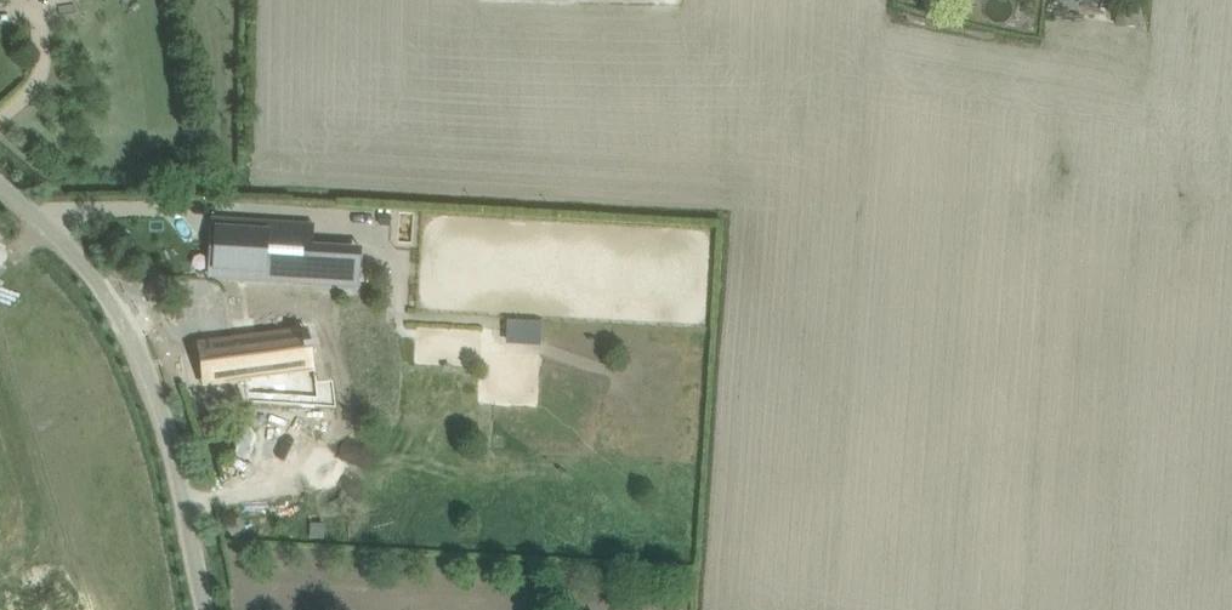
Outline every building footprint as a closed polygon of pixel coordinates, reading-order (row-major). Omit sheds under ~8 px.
[(1119,8),(1116,25),(1135,28),(1138,11),(1119,8)] [(215,224),(212,274),(354,282),(355,261),(307,258),(309,228),(264,225),(263,227),(215,224)] [(510,318),(509,341),(542,342),(543,318),(510,318)] [(292,331),(196,349),(202,380),(298,362),(292,331)] [(309,522),(308,535),(322,536),(323,523),(309,522)]
